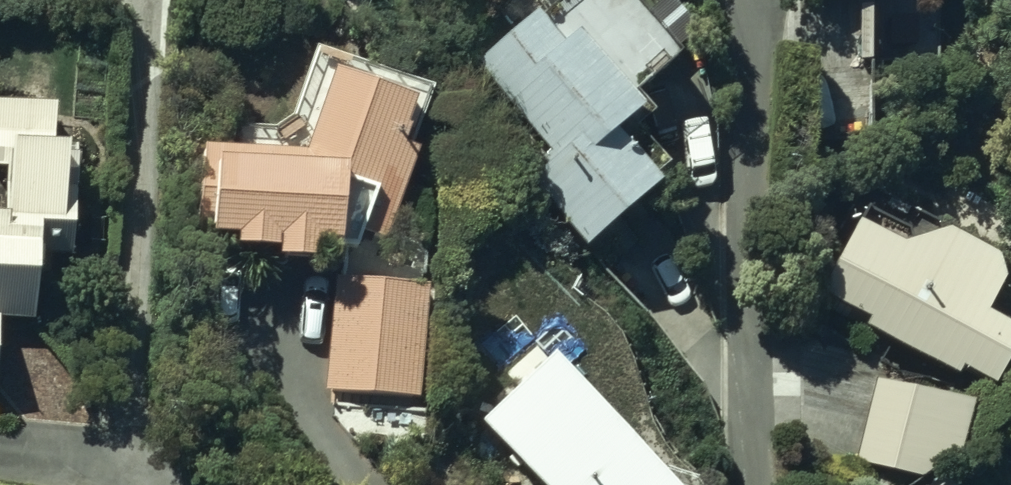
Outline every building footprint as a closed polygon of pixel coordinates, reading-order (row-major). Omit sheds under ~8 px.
[(469,64),(552,152),(520,181),(581,247),(647,186),(601,137),(627,113),(617,102),(669,54),(619,0),(557,0),(533,22),(525,12),(469,64)] [(201,153),(198,238),(222,238),(222,248),(258,249),(258,262),(360,266),(367,243),(390,249),(419,154),(398,147),(416,86),(317,57),(288,156),(201,153)] [(24,320),(26,254),(60,255),(64,147),(47,147),(48,103),(0,102),(0,319),(24,320)] [(891,231),(854,212),(846,226),(844,225),(808,292),(860,320),(855,328),(945,375),(948,370),(978,385),(1005,335),(968,315),(985,282),(979,259),(930,233),(895,244),(891,231)] [(422,283),(328,278),(322,391),(415,396),(422,283)] [(467,422),(527,484),(653,484),(535,359),(467,422)] [(871,382),(853,462),(917,476),(953,454),(964,402),(871,382)]
